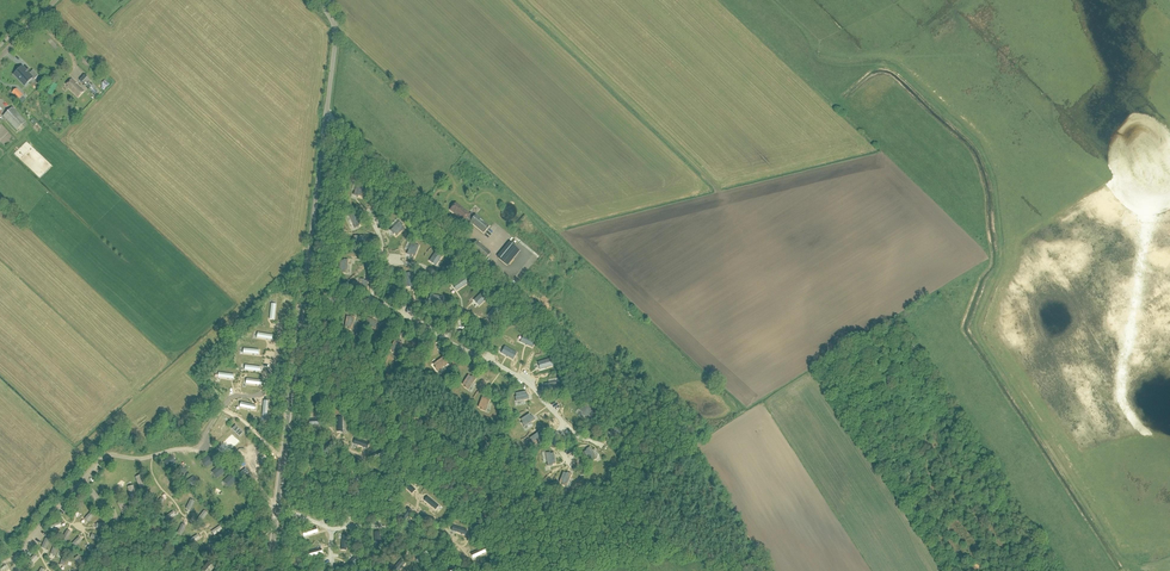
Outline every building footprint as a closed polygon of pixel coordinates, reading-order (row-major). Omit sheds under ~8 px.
[(29,75),(26,72),(22,67),(21,68),(15,74),(22,82),(26,85),(28,83),(32,79),(33,81),(38,76),(33,71),(29,75)] [(86,86),(91,81),(85,75),(80,81),(86,86)] [(79,98),(84,92),(76,84),(76,83),(72,79),(66,85),(68,87),(67,87),(79,98)] [(90,83),(87,87),(95,95),(98,92),(95,89),(96,88),(90,83)] [(9,90),(19,100),(23,96),(17,88),(16,89),(14,86),(9,90)] [(17,130),(23,125),(25,128),(28,125),(25,123),(26,122),(13,108),(3,116),(17,130)] [(365,187),(362,186),(362,184),(358,183),(354,195),(358,197),(358,196),(361,197),(365,187)] [(464,222),(466,220),(470,223),(471,222),(484,233),(489,226),(476,215),(475,216),(471,213),(470,214),(456,203),(450,210),(455,215),(456,214),(457,216),(464,222)] [(357,215),(354,216),(354,215),(350,216),(355,228),(359,227),(359,226),(362,224),(357,215)] [(404,228),(402,226),(403,225),(400,222),(390,231),(393,234),(394,233),(397,236),(404,228)] [(354,236),(354,240),(352,240),(352,244),(365,245),(366,240),(364,240),(365,237),(354,236)] [(419,246),(416,245),(416,244),(412,242),(407,254),(411,256),(412,255),(415,256),(419,246)] [(471,248),(485,259),(490,253),(476,242),(471,248)] [(510,243),(497,257),(507,265),(519,250),(510,243)] [(436,266),(443,254),(437,250),(429,261),(436,266)] [(339,271),(342,272),(342,273),(347,273),(348,260),(343,260),(343,261),(340,261),(339,271)] [(413,287),(413,273),(405,274),(405,287),(413,287)] [(457,291),(468,284),(463,277),(452,285),(457,291)] [(368,281),(364,281),(364,280),(360,280),(359,293),(364,293),(364,292),(367,292),(368,281)] [(479,306),(489,297),(484,291),(474,301),(479,306)] [(443,298),(430,295),(428,302),(442,305),(443,298)] [(493,321),(502,310),(496,305),(487,316),(493,321)] [(345,327),(348,328),(348,329),(352,330),(355,317),(350,316),(350,317),(347,316),(345,327)] [(375,331),(376,328),(377,328),(380,324),(368,318),(366,322),(367,323),(365,326),(375,331)] [(520,342),(533,348),(536,341),(523,335),(520,342)] [(390,350),(393,351),(392,353),(397,355),(402,343),(398,341),(398,342),(394,340),(390,350)] [(501,353),(513,360),(517,353),(505,347),(501,353)] [(434,364),(436,367),(434,368),(437,372),(448,364),(445,360),(444,361),(442,358),(434,364)] [(540,370),(553,366),(551,359),(538,363),(540,370)] [(463,384),(465,386),(465,387),(469,390),(476,379),(472,376),(471,377),(468,375),(463,384)] [(557,391),(557,387),(558,387),(558,383),(545,385),(545,389),(546,389),(547,392),(557,391)] [(515,394),(516,397),(515,397),(516,402),(529,399),(528,395),(526,395),(526,392),(515,394)] [(478,407),(481,408),(481,410),(485,411),(490,399),(486,397),(485,398),(482,397),(478,407)] [(586,406),(584,408),(583,407),(579,410),(588,420),(592,417),(591,416),(593,414),(586,406)] [(251,413),(248,419),(255,421),(257,416),(251,413)] [(521,420),(522,423),(521,423),(524,427),(535,420),(532,416),(531,417),(529,414),(521,420)] [(236,426),(232,430),(239,438),(243,434),(236,426)] [(615,427),(613,430),(612,429),(609,433),(620,440),(623,436),(622,435),(623,433),(615,427)] [(530,439),(532,441),(531,442),(533,446),(544,438),(541,435),(540,435),(538,432),(530,439)] [(353,444),(367,449),(369,444),(355,439),(353,444)] [(325,454),(336,444),(333,440),(322,450),(325,454)] [(589,462),(592,460),(593,461),(597,459),(590,447),(586,450),(586,451),(584,453),(589,462)] [(372,462),(383,456),(383,455),(384,455),(382,450),(369,457),(372,462)] [(346,458),(358,466),(361,462),(349,453),(346,458)] [(554,454),(550,454),(550,453),(545,453),(547,466),(552,466),(552,465),(555,464),(554,454)] [(171,456),(163,462),(169,470),(176,464),(171,456)] [(215,463),(210,456),(201,461),(206,469),(215,463)] [(119,470),(123,467),(119,461),(114,464),(119,470)] [(186,472),(180,466),(173,474),(179,480),(186,472)] [(219,467),(212,473),(217,480),(225,474),(219,467)] [(112,480),(116,476),(109,469),(106,474),(112,480)] [(373,475),(387,481),(389,475),(375,470),(373,475)] [(559,482),(563,484),(562,485),(566,486),(571,474),(567,473),(566,474),(563,472),(559,482)] [(142,475),(135,478),(140,490),(146,487),(142,475)] [(236,482),(230,476),(223,483),(229,489),(236,482)] [(198,485),(193,477),(185,483),(190,490),(198,485)] [(401,484),(412,494),(416,490),(405,480),(401,484)] [(134,486),(127,488),(130,500),(137,498),(134,486)] [(91,488),(86,493),(94,502),(99,497),(91,488)] [(234,495),(238,499),(243,494),(239,490),(234,495)] [(387,505),(399,497),(396,492),(384,501),(387,505)] [(424,501),(435,510),(439,506),(427,497),(424,501)] [(161,498),(155,507),(160,509),(165,501),(161,498)] [(190,511),(195,502),(190,500),(186,509),(190,511)] [(124,501),(117,504),(122,515),(129,512),(124,501)] [(219,509),(225,506),(222,501),(216,503),(219,509)] [(198,503),(194,507),(199,512),(203,508),(198,503)] [(408,508),(399,520),(404,523),(412,511),(408,508)] [(115,510),(108,513),(113,524),(120,522),(115,510)] [(88,522),(95,515),(91,511),(85,519),(88,522)] [(202,522),(208,514),(204,511),(198,519),(202,522)] [(173,512),(164,517),(167,521),(176,516),(173,512)] [(419,520),(433,524),(434,518),(420,515),(419,520)] [(52,531),(61,527),(59,523),(50,526),(52,531)] [(182,535),(186,526),(182,524),(177,533),(182,535)] [(214,536),(222,530),(220,526),(211,532),(214,536)] [(451,531),(465,535),(467,530),(453,526),(451,531)] [(304,537),(318,533),(316,527),(302,532),(304,537)] [(66,542),(71,533),(67,530),(62,539),(66,542)] [(101,538),(92,534),(90,539),(100,542),(101,538)] [(191,545),(200,539),(197,535),(189,541),(191,545)] [(75,548),(82,541),(79,537),(71,544),(75,548)] [(45,538),(41,547),(46,549),(50,540),(45,538)] [(96,555),(91,546),(87,549),(92,557),(96,555)] [(442,561),(451,550),(447,546),(438,557),(442,561)] [(473,559),(486,553),(484,548),(471,554),(473,559)] [(308,558),(323,554),(321,549),(307,553),(308,558)] [(34,555),(29,560),(33,563),(38,558),(34,555)] [(74,559),(80,567),(84,564),(78,556),(74,559)] [(358,561),(355,557),(344,567),(347,570),(348,570),(358,561)] [(392,570),(399,570),(405,564),(401,560),(392,570)] [(215,569),(208,563),(201,570),(213,570),(215,569)]
